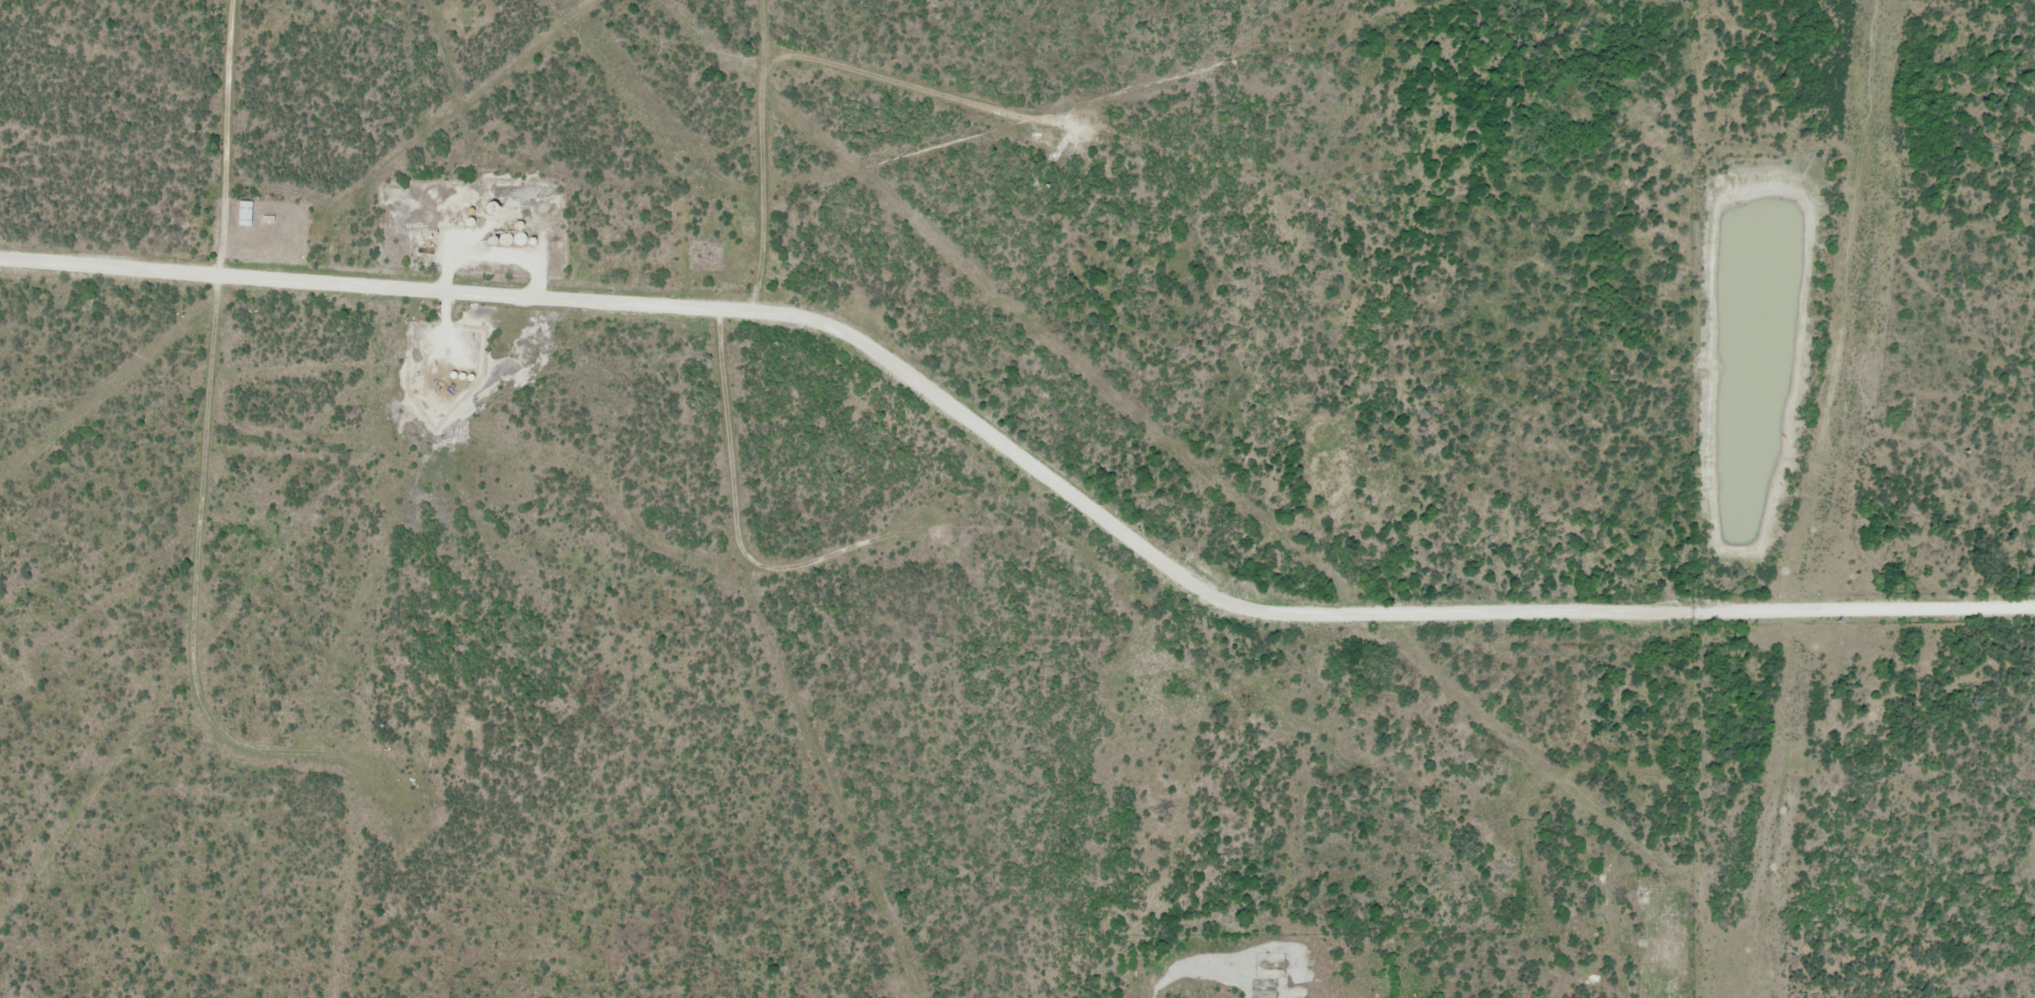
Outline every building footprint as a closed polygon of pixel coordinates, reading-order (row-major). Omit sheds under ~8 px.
[(240,226),(256,226),(256,202),(240,202),(240,226)] [(491,242),(515,249),(519,236),(502,231),(500,237),(493,235),(491,242)]
